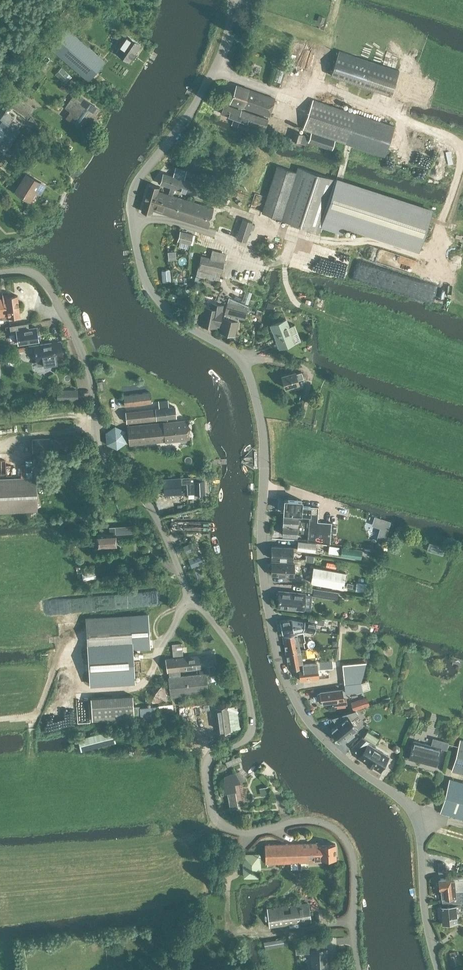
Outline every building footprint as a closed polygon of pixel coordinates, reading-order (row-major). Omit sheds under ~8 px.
[(88,80),(104,61),(66,28),(50,47),(88,80)] [(129,61),(141,44),(127,35),(126,36),(122,33),(115,43),(119,46),(115,52),(129,61)] [(339,50),(331,75),(392,95),(413,102),(426,106),(434,82),(413,75),(400,70),(339,50)] [(45,54),(38,63),(46,70),(53,61),(45,54)] [(278,63),(271,85),(304,95),(311,73),(278,63)] [(62,66),(56,72),(66,82),(73,75),(62,66)] [(61,88),(68,93),(72,88),(64,83),(61,88)] [(234,117),(231,124),(237,126),(240,120),(264,128),(268,118),(241,109),(242,107),(268,116),(275,98),(236,85),(230,102),(239,105),(238,108),(224,103),(221,113),(234,117)] [(86,125),(97,109),(76,94),(67,106),(72,110),(70,114),(86,125)] [(34,108),(15,95),(9,104),(28,118),(34,108)] [(385,156),(395,126),(356,113),(354,118),(311,104),(304,124),(348,138),(346,143),(385,156)] [(3,140),(9,144),(20,129),(3,117),(0,122),(0,144),(3,140)] [(308,135),(294,130),(291,139),(305,144),(308,135)] [(309,141),(332,149),(335,140),(312,132),(309,141)] [(15,149),(20,153),(24,149),(18,144),(15,149)] [(297,167),(296,172),(277,166),(262,211),(281,217),(281,218),(319,231),(324,218),(336,180),(297,167)] [(186,171),(175,167),(173,175),(163,172),(160,183),(170,186),(168,193),(158,190),(159,187),(149,184),(141,210),(151,213),(152,209),(207,226),(213,207),(206,205),(207,201),(202,199),(202,198),(196,196),(194,201),(172,195),(175,188),(206,197),(209,186),(194,182),(194,180),(191,179),(191,181),(184,179),(186,171)] [(40,191),(43,185),(26,174),(17,189),(29,197),(34,188),(40,191)] [(325,218),(322,228),(341,234),(344,225),(419,249),(431,211),(336,180),(324,218),(325,218)] [(240,209),(244,194),(214,184),(209,199),(240,209)] [(243,218),(236,237),(246,240),(253,221),(243,218)] [(178,240),(190,243),(193,233),(180,230),(178,240)] [(198,266),(220,273),(224,262),(202,255),(198,266)] [(9,315),(9,317),(20,315),(17,295),(7,296),(6,293),(2,294),(3,298),(0,298),(0,316),(9,315)] [(244,318),(247,305),(229,298),(220,331),(233,334),(238,317),(244,318)] [(221,310),(222,304),(211,302),(210,306),(202,305),(198,322),(216,326),(216,324),(218,324),(221,310)] [(197,321),(200,304),(193,303),(189,320),(197,321)] [(285,318),(270,324),(279,346),(294,341),(291,333),(297,331),(294,323),(288,326),(285,318)] [(17,331),(19,344),(39,341),(37,327),(28,328),(28,323),(11,326),(12,332),(17,331)] [(34,349),(36,362),(43,361),(44,365),(53,364),(57,363),(56,358),(63,357),(60,341),(28,346),(29,350),(34,349)] [(11,349),(12,353),(9,354),(10,358),(20,356),(19,348),(11,349)] [(297,379),(302,378),(301,371),(295,373),(295,371),(281,375),(285,388),(298,384),(297,379)] [(126,405),(151,402),(150,392),(137,393),(136,385),(120,386),(121,395),(124,395),(126,405)] [(78,391),(64,391),(64,401),(78,401),(78,391)] [(304,416),(307,400),(301,399),(298,414),(304,416)] [(161,420),(168,420),(168,418),(176,417),(175,406),(169,407),(168,401),(159,402),(159,408),(126,412),(127,422),(161,419),(161,420)] [(130,445),(189,438),(187,420),(168,422),(168,420),(161,420),(162,422),(128,426),(130,445)] [(115,426),(106,432),(107,443),(117,448),(125,441),(125,430),(115,426)] [(74,450),(74,438),(32,439),(32,452),(74,450)] [(200,476),(164,478),(165,494),(181,493),(180,483),(187,483),(188,494),(205,493),(204,480),(200,480),(200,476)] [(38,511),(36,477),(0,479),(0,513),(38,511)] [(318,506),(309,506),(309,505),(300,504),(301,499),(284,498),(283,511),(302,512),(309,512),(308,526),(307,533),(307,540),(329,542),(331,522),(316,520),(318,506)] [(282,524),(296,525),(300,525),(300,520),(296,520),(297,514),(283,514),(282,524)] [(375,525),(386,529),(389,521),(379,517),(375,525)] [(208,522),(180,523),(180,530),(208,530),(208,522)] [(296,525),(282,524),(282,534),(288,534),(287,537),(295,537),(296,525)] [(100,547),(118,546),(117,533),(99,534),(100,547)] [(297,549),(314,551),(315,542),(297,540),(297,549)] [(192,542),(183,546),(188,557),(192,566),(201,563),(197,553),(192,542)] [(430,543),(429,549),(444,552),(445,546),(430,543)] [(292,546),(271,545),(270,557),(292,558),(292,546)] [(328,553),(338,554),(340,547),(329,545),(328,553)] [(342,556),(361,559),(363,550),(343,548),(342,556)] [(293,562),(271,561),(271,573),(293,574),(293,562)] [(342,587),(345,572),(313,566),(310,582),(342,587)] [(367,590),(368,581),(357,580),(356,589),(367,590)] [(313,595),(337,599),(338,592),(314,587),(313,595)] [(303,609),(304,593),(278,590),(278,597),(276,598),(276,602),(277,604),(277,606),(287,607),(287,609),(294,609),(294,608),(303,609)] [(144,613),(85,617),(89,685),(135,682),(133,649),(146,648),(150,648),(148,613),(144,613)] [(324,618),(308,615),(307,621),(304,620),(302,629),(304,629),(304,630),(314,631),(316,623),(323,624),(324,618)] [(304,620),(291,618),(279,620),(282,633),(293,631),(302,629),(304,620)] [(282,636),(285,651),(304,648),(302,641),(304,641),(302,632),(282,636)] [(173,656),(183,655),(182,643),(172,644),(173,656)] [(302,663),(315,662),(314,657),(304,658),(304,654),(305,654),(304,648),(285,651),(288,668),(298,666),(303,666),(302,663)] [(170,697),(208,693),(206,673),(204,674),(204,665),(215,664),(214,654),(200,656),(200,655),(166,659),(167,672),(168,671),(169,677),(168,677),(170,697)] [(303,666),(298,666),(298,667),(299,680),(318,678),(317,669),(332,668),(331,660),(315,662),(302,663),(303,666)] [(344,664),(345,684),(360,682),(365,662),(344,664)] [(362,680),(364,689),(371,687),(369,679),(362,680)] [(362,691),(360,682),(345,684),(346,692),(362,691)] [(152,685),(153,700),(168,699),(167,684),(152,685)] [(321,701),(321,702),(334,701),(334,705),(346,704),(345,699),(343,699),(341,689),(319,691),(319,693),(317,693),(316,695),(317,700),(319,701),(321,701)] [(351,700),(354,708),(370,703),(368,694),(351,700)] [(132,695),(89,698),(91,720),(133,717),(132,695)] [(141,718),(174,716),(174,705),(141,707),(141,718)] [(219,731),(239,729),(237,706),(217,708),(219,731)] [(354,711),(331,717),(334,720),(336,718),(339,722),(329,731),(338,742),(344,737),(346,741),(353,735),(351,732),(357,727),(352,721),(358,716),(354,711)] [(364,737),(375,744),(379,738),(367,731),(364,737)] [(374,747),(375,745),(361,737),(352,746),(360,755),(358,757),(367,762),(366,763),(371,766),(371,765),(374,767),(373,768),(380,772),(385,764),(383,763),(388,756),(374,747)] [(460,739),(451,770),(462,773),(462,740),(460,739)] [(435,765),(440,748),(413,740),(408,758),(435,765)] [(248,805),(244,782),(242,782),(234,772),(225,776),(226,793),(227,792),(231,809),(248,805)] [(440,812),(448,814),(462,818),(462,784),(449,780),(440,810),(440,811),(440,812)] [(320,858),(336,858),(335,844),(320,844),(320,842),(265,843),(266,862),(320,860),(320,858)] [(243,854),(244,878),(262,877),(261,853),(243,854)] [(462,901),(462,886),(462,877),(454,877),(438,878),(439,888),(440,887),(441,902),(462,901)] [(270,926),(310,920),(307,903),(268,908),(270,926)] [(456,912),(462,911),(461,904),(441,905),(442,922),(457,921),(456,912)] [(265,948),(286,945),(285,938),(265,941),(265,948)] [(295,945),(296,953),(311,952),(311,969),(327,969),(326,938),(303,939),(303,944),(302,944),(295,945)] [(456,964),(458,964),(456,955),(450,956),(452,965),(456,964)]
